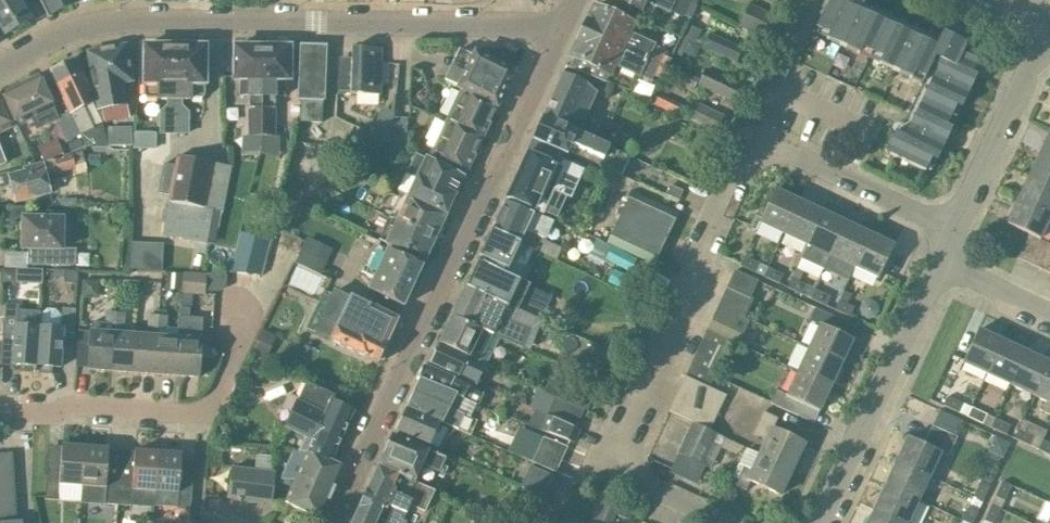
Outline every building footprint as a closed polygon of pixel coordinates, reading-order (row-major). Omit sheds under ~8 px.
[(31,19),(20,0),(0,0),(0,26),(5,34),(31,19)] [(48,15),(76,1),(76,0),(41,0),(48,15)] [(640,9),(643,3),(645,0),(620,0),(640,9)] [(686,0),(650,0),(649,3),(669,13),(670,11),(682,17),(689,2),(686,0)] [(860,1),(859,0),(829,0),(816,27),(829,33),(826,38),(840,44),(860,1)] [(866,57),(887,13),(860,1),(840,44),(866,57)] [(595,5),(583,30),(667,69),(671,60),(664,56),(666,51),(654,45),(655,43),(634,34),(629,46),(624,43),(634,23),(595,5)] [(771,16),(748,6),(739,26),(762,36),(771,16)] [(893,69),(913,26),(887,13),(866,57),(893,69)] [(694,52),(703,28),(689,24),(681,47),(694,52)] [(924,74),(938,41),(940,38),(913,26),(893,69),(920,82),(924,74)] [(667,69),(583,30),(571,55),(574,56),(570,65),(606,82),(618,56),(623,59),(619,67),(639,76),(640,75),(652,81),(655,75),(662,78),(667,69)] [(938,41),(962,53),(967,48),(964,42),(943,32),(940,38),(938,41)] [(713,52),(737,63),(743,50),(719,39),(713,52)] [(977,60),(962,53),(938,41),(924,74),(967,95),(977,75),(971,72),(977,60)] [(99,109),(128,104),(124,83),(133,81),(127,44),(88,51),(99,109)] [(327,45),(301,44),(298,121),(323,122),(324,100),(325,100),(327,45)] [(161,132),(173,132),(174,97),(174,67),(169,67),(169,64),(168,64),(168,45),(145,45),(144,97),(168,97),(168,103),(161,110),(161,132)] [(174,97),(173,132),(190,133),(190,111),(183,104),(183,97),(193,97),(205,98),(205,46),(175,45),(168,45),(168,64),(169,64),(169,67),(174,67),(174,97)] [(262,138),(264,138),(264,120),(262,120),(263,46),(235,46),(235,79),(243,79),(243,100),(249,100),(249,138),(262,138)] [(264,120),(264,138),(274,138),(275,100),(284,100),(284,80),(290,80),(290,46),(263,46),(262,120),(264,120)] [(338,88),(338,94),(382,95),(382,83),(388,83),(389,63),(382,63),(383,48),(352,47),(351,88),(338,88)] [(444,82),(461,90),(497,106),(514,70),(474,52),(472,55),(460,49),(453,64),(444,82)] [(88,147),(96,143),(90,129),(94,127),(84,107),(92,103),(87,92),(91,90),(76,59),(53,70),(88,147)] [(731,101),(738,86),(707,71),(699,86),(731,101)] [(544,115),(580,131),(598,92),(587,82),(563,72),(544,115)] [(956,119),(967,95),(924,74),(920,82),(912,99),(956,119)] [(41,75),(2,92),(17,124),(31,118),(37,130),(59,120),(53,108),(56,106),(41,75)] [(461,90),(446,122),(482,139),(497,106),(461,90)] [(2,92),(0,93),(0,132),(17,124),(2,92)] [(944,144),(956,119),(912,99),(901,123),(944,144)] [(690,121),(716,133),(725,116),(699,103),(690,121)] [(610,145),(580,131),(544,115),(533,138),(563,151),(569,154),(570,151),(621,175),(630,156),(609,146),(610,145)] [(396,117),(395,144),(406,149),(407,118),(396,117)] [(434,148),(428,161),(463,178),(482,139),(446,122),(439,118),(429,140),(433,142),(431,146),(434,148)] [(944,144),(901,123),(897,132),(895,131),(885,151),(925,170),(931,157),(936,160),(944,144)] [(393,143),(394,132),(376,126),(373,134),(393,143)] [(132,127),(108,127),(108,145),(132,145),(132,127)] [(1040,152),(1049,156),(1049,131),(1040,152)] [(559,160),(563,151),(533,138),(507,196),(542,212),(557,219),(568,195),(571,196),(583,170),(559,160)] [(56,139),(39,146),(46,160),(63,153),(56,139)] [(8,161),(0,143),(0,165),(8,161)] [(85,163),(82,151),(52,159),(56,173),(77,167),(76,165),(85,163)] [(1040,152),(1029,175),(1049,185),(1049,156),(1040,152)] [(231,166),(178,155),(176,164),(165,162),(158,191),(169,194),(161,233),(222,246),(229,211),(222,209),(231,166)] [(398,194),(408,199),(408,197),(446,214),(463,178),(428,161),(416,156),(398,194)] [(17,201),(51,192),(43,162),(24,166),(26,171),(10,175),(17,201)] [(1029,175),(1019,199),(1049,213),(1049,185),(1029,175)] [(679,200),(683,192),(669,186),(665,194),(679,200)] [(784,233),(799,200),(775,189),(759,222),(784,233)] [(679,214),(630,192),(607,241),(657,263),(679,214)] [(435,239),(446,214),(408,197),(408,199),(397,221),(435,239)] [(1049,217),(1049,213),(1019,199),(1007,223),(1029,233),(1040,238),(1049,217)] [(807,244),(823,211),(799,200),(784,233),(806,244),(807,244)] [(506,201),(493,228),(538,249),(557,257),(562,246),(544,237),(548,227),(531,219),(534,214),(506,201)] [(801,260),(824,270),(831,255),(846,222),(824,212),(823,211),(807,244),(801,260)] [(77,265),(77,248),(63,248),(64,217),(23,216),(23,247),(29,247),(28,264),(77,265)] [(423,262),(435,239),(397,221),(386,245),(423,262)] [(831,255),(824,270),(826,271),(849,282),(856,267),(854,266),(870,233),(848,223),(846,222),(831,255)] [(538,249),(493,228),(480,256),(509,269),(511,263),(528,271),(538,249)] [(854,266),(856,267),(879,278),(894,245),(870,233),(854,266)] [(1041,238),(1040,238),(1029,233),(1018,258),(1030,263),(1041,238)] [(1049,250),(1049,243),(1041,238),(1030,263),(1041,268),(1049,250)] [(132,268),(164,269),(165,241),(132,241),(132,268)] [(261,248),(239,242),(230,273),(252,280),(261,248)] [(203,266),(217,269),(221,248),(207,245),(203,266)] [(362,271),(374,277),(368,289),(404,305),(421,266),(386,250),(380,264),(368,258),(362,271)] [(1041,268),(1049,272),(1049,250),(1041,268)] [(320,273),(325,261),(302,251),(297,263),(320,273)] [(645,263),(621,252),(615,266),(639,277),(645,263)] [(764,276),(768,266),(744,255),(740,265),(764,276)] [(478,259),(466,286),(507,305),(539,320),(551,294),(478,259)] [(66,283),(77,284),(78,270),(66,269),(66,283)] [(784,276),(769,269),(765,278),(780,285),(784,276)] [(727,287),(750,298),(758,281),(735,270),(727,287)] [(4,288),(20,289),(20,284),(21,272),(16,272),(5,272),(4,288)] [(181,291),(181,293),(182,293),(181,305),(192,306),(193,295),(205,295),(205,292),(206,278),(182,276),(181,291)] [(807,286),(793,280),(789,289),(803,295),(807,286)] [(123,297),(129,297),(129,301),(140,302),(141,284),(124,283),(123,297)] [(502,317),(507,305),(466,286),(452,314),(497,336),(506,340),(523,347),(531,330),(502,317)] [(742,315),(750,298),(727,287),(719,304),(742,315)] [(349,302),(325,291),(308,328),(332,339),(331,341),(377,362),(384,361),(390,349),(385,343),(397,318),(351,297),(349,302)] [(831,297),(817,291),(812,300),(826,307),(831,297)] [(854,308),(847,305),(851,296),(844,293),(836,311),(850,317),(854,308)] [(21,371),(36,372),(36,366),(39,326),(40,326),(41,311),(19,309),(19,305),(6,304),(3,342),(14,342),(12,365),(21,365),(21,371)] [(741,316),(742,315),(719,304),(711,321),(742,336),(749,320),(741,316)] [(36,366),(36,372),(52,373),(52,368),(60,368),(63,330),(73,331),(75,307),(65,306),(63,328),(40,326),(39,326),(36,366)] [(808,348),(841,364),(853,339),(837,332),(842,320),(815,307),(809,320),(819,325),(808,348)] [(89,370),(110,372),(114,312),(108,312),(107,321),(92,320),(92,332),(79,331),(76,367),(89,368),(89,370)] [(111,372),(132,373),(134,334),(123,334),(124,313),(115,312),(114,312),(110,372),(111,372)] [(153,375),(158,315),(149,314),(147,335),(134,334),(132,373),(153,375)] [(452,314),(439,343),(484,364),(497,336),(452,314)] [(178,330),(179,328),(168,327),(168,316),(158,315),(153,375),(175,376),(178,337),(178,330)] [(178,337),(175,376),(197,378),(199,339),(201,318),(179,317),(179,328),(178,330),(178,337)] [(702,341),(725,352),(731,340),(707,329),(702,341)] [(987,373),(1002,340),(978,329),(963,362),(987,373)] [(264,332),(253,356),(266,362),(276,337),(264,332)] [(1011,384),(1026,351),(1002,340),(987,373),(1011,384)] [(720,363),(725,352),(702,341),(696,352),(720,363)] [(484,364),(439,343),(430,362),(477,384),(486,365),(484,364)] [(830,387),(841,364),(808,348),(797,372),(830,387)] [(1034,395),(1049,362),(1026,351),(1011,384),(1034,395)] [(714,375),(720,363),(696,352),(691,364),(714,375)] [(1049,362),(1034,395),(1049,403),(1049,363),(1049,362)] [(417,377),(420,379),(457,396),(475,404),(481,392),(472,388),(473,386),(424,363),(417,377)] [(708,387),(714,375),(691,364),(685,376),(708,387)] [(819,411),(830,387),(797,372),(787,394),(777,390),(771,402),(798,415),(803,404),(819,411)] [(680,388),(720,407),(726,395),(685,376),(680,388)] [(450,409),(457,396),(420,379),(413,392),(450,409)] [(309,450),(331,461),(354,410),(332,401),(335,394),(306,381),(286,426),(306,435),(299,449),(309,450)] [(715,418),(720,407),(680,388),(674,399),(715,418)] [(477,421),(450,409),(413,392),(406,407),(440,421),(470,435),(477,421)] [(959,414),(963,405),(948,397),(943,407),(959,414)] [(710,430),(715,418),(674,399),(669,410),(710,430)] [(556,400),(550,413),(577,426),(583,412),(556,400)] [(429,445),(440,421),(406,407),(396,429),(429,445)] [(987,416),(972,409),(968,418),(983,425),(987,416)] [(766,439),(760,453),(792,469),(804,444),(771,428),(776,417),(764,412),(754,433),(766,439)] [(576,430),(547,417),(541,429),(571,442),(576,430)] [(996,420),(992,429),(1007,436),(1011,427),(996,420)] [(716,433),(693,422),(671,468),(698,481),(706,464),(703,462),(716,433)] [(930,476),(941,452),(948,456),(957,437),(932,425),(924,444),(908,436),(897,461),(930,476)] [(1036,437),(1021,431),(1016,440),(1031,447),(1036,437)] [(439,472),(445,457),(393,434),(380,462),(400,471),(398,474),(422,485),(430,468),(439,472)] [(545,437),(539,450),(563,460),(568,447),(545,437)] [(1039,451),(1049,456),(1049,445),(1044,442),(1039,451)] [(59,485),(82,487),(85,447),(62,445),(60,475),(47,474),(46,498),(58,499),(59,485)] [(105,503),(117,504),(119,479),(107,479),(109,449),(85,447),(82,487),(81,504),(105,506),(105,503)] [(792,469),(760,453),(746,447),(739,463),(744,465),(735,485),(746,490),(751,480),(780,494),(792,469)] [(344,467),(331,461),(309,450),(299,449),(295,449),(281,480),(293,485),(285,502),(313,515),(321,518),(344,467)] [(563,460),(539,450),(533,464),(556,474),(563,460)] [(154,509),(154,507),(158,453),(135,451),(132,480),(119,479),(117,504),(131,505),(130,508),(154,509)] [(158,453),(154,507),(191,510),(193,482),(180,481),(182,454),(158,453)] [(22,521),(16,521),(12,454),(0,455),(0,522),(22,522),(22,521)] [(919,500),(930,476),(897,461),(886,484),(919,500)] [(434,490),(422,485),(398,474),(378,465),(352,522),(419,522),(434,490)] [(532,466),(528,476),(550,486),(555,476),(532,466)] [(275,472),(233,468),(229,499),(272,503),(275,472)] [(550,486),(528,476),(523,487),(545,497),(550,486)] [(1003,481),(996,497),(1006,502),(1014,486),(1003,481)] [(982,483),(975,499),(982,503),(990,487),(982,483)] [(919,500),(886,484),(875,508),(907,522),(908,522),(919,500)] [(592,516),(607,522),(608,522),(620,498),(604,490),(595,486),(583,512),(592,516)] [(623,505),(619,514),(629,519),(633,510),(623,505)] [(984,521),(989,522),(996,522),(1002,510),(992,506),(984,521)] [(971,507),(964,522),(973,522),(979,510),(971,507)] [(875,508),(868,522),(907,522),(875,508)]
